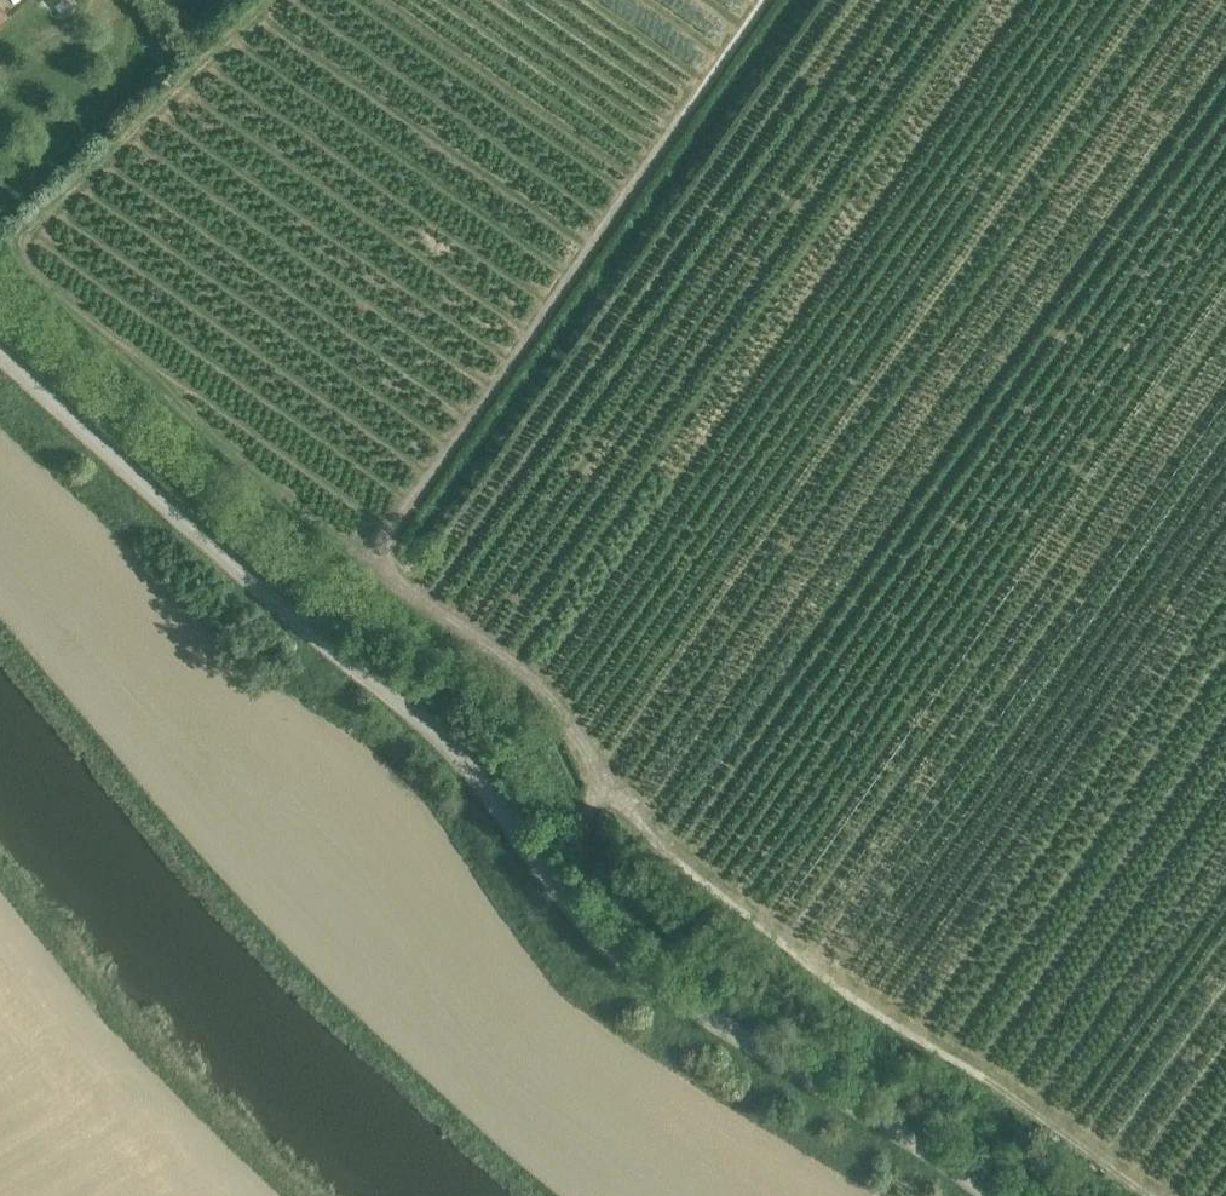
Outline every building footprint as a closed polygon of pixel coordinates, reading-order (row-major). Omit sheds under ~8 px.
[(69,9),(75,0),(61,0),(59,4),(69,9)] [(10,20),(0,8),(0,29),(10,20)]
